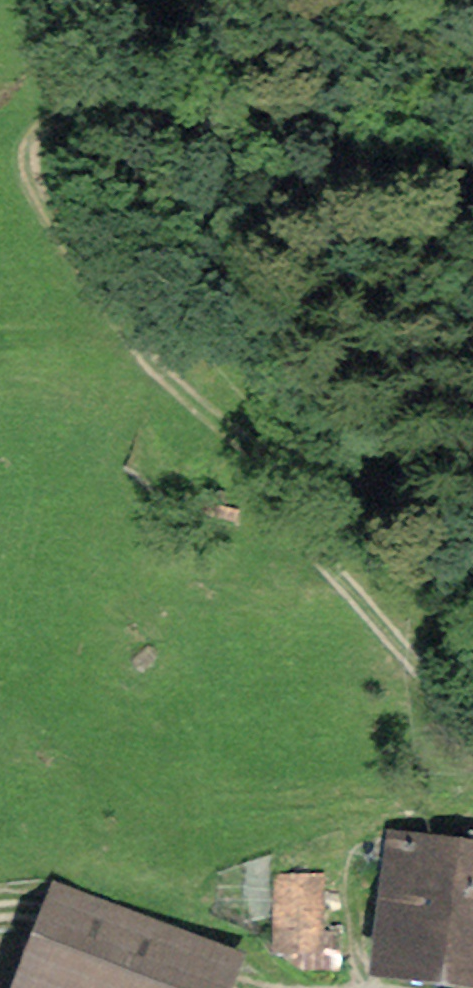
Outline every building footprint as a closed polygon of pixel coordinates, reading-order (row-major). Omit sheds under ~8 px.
[(403,843),(385,972),(472,983),(472,852),(403,843)] [(280,875),(276,948),(316,950),(320,877),(280,875)] [(54,886),(17,987),(228,987),(241,952),(54,886)]
